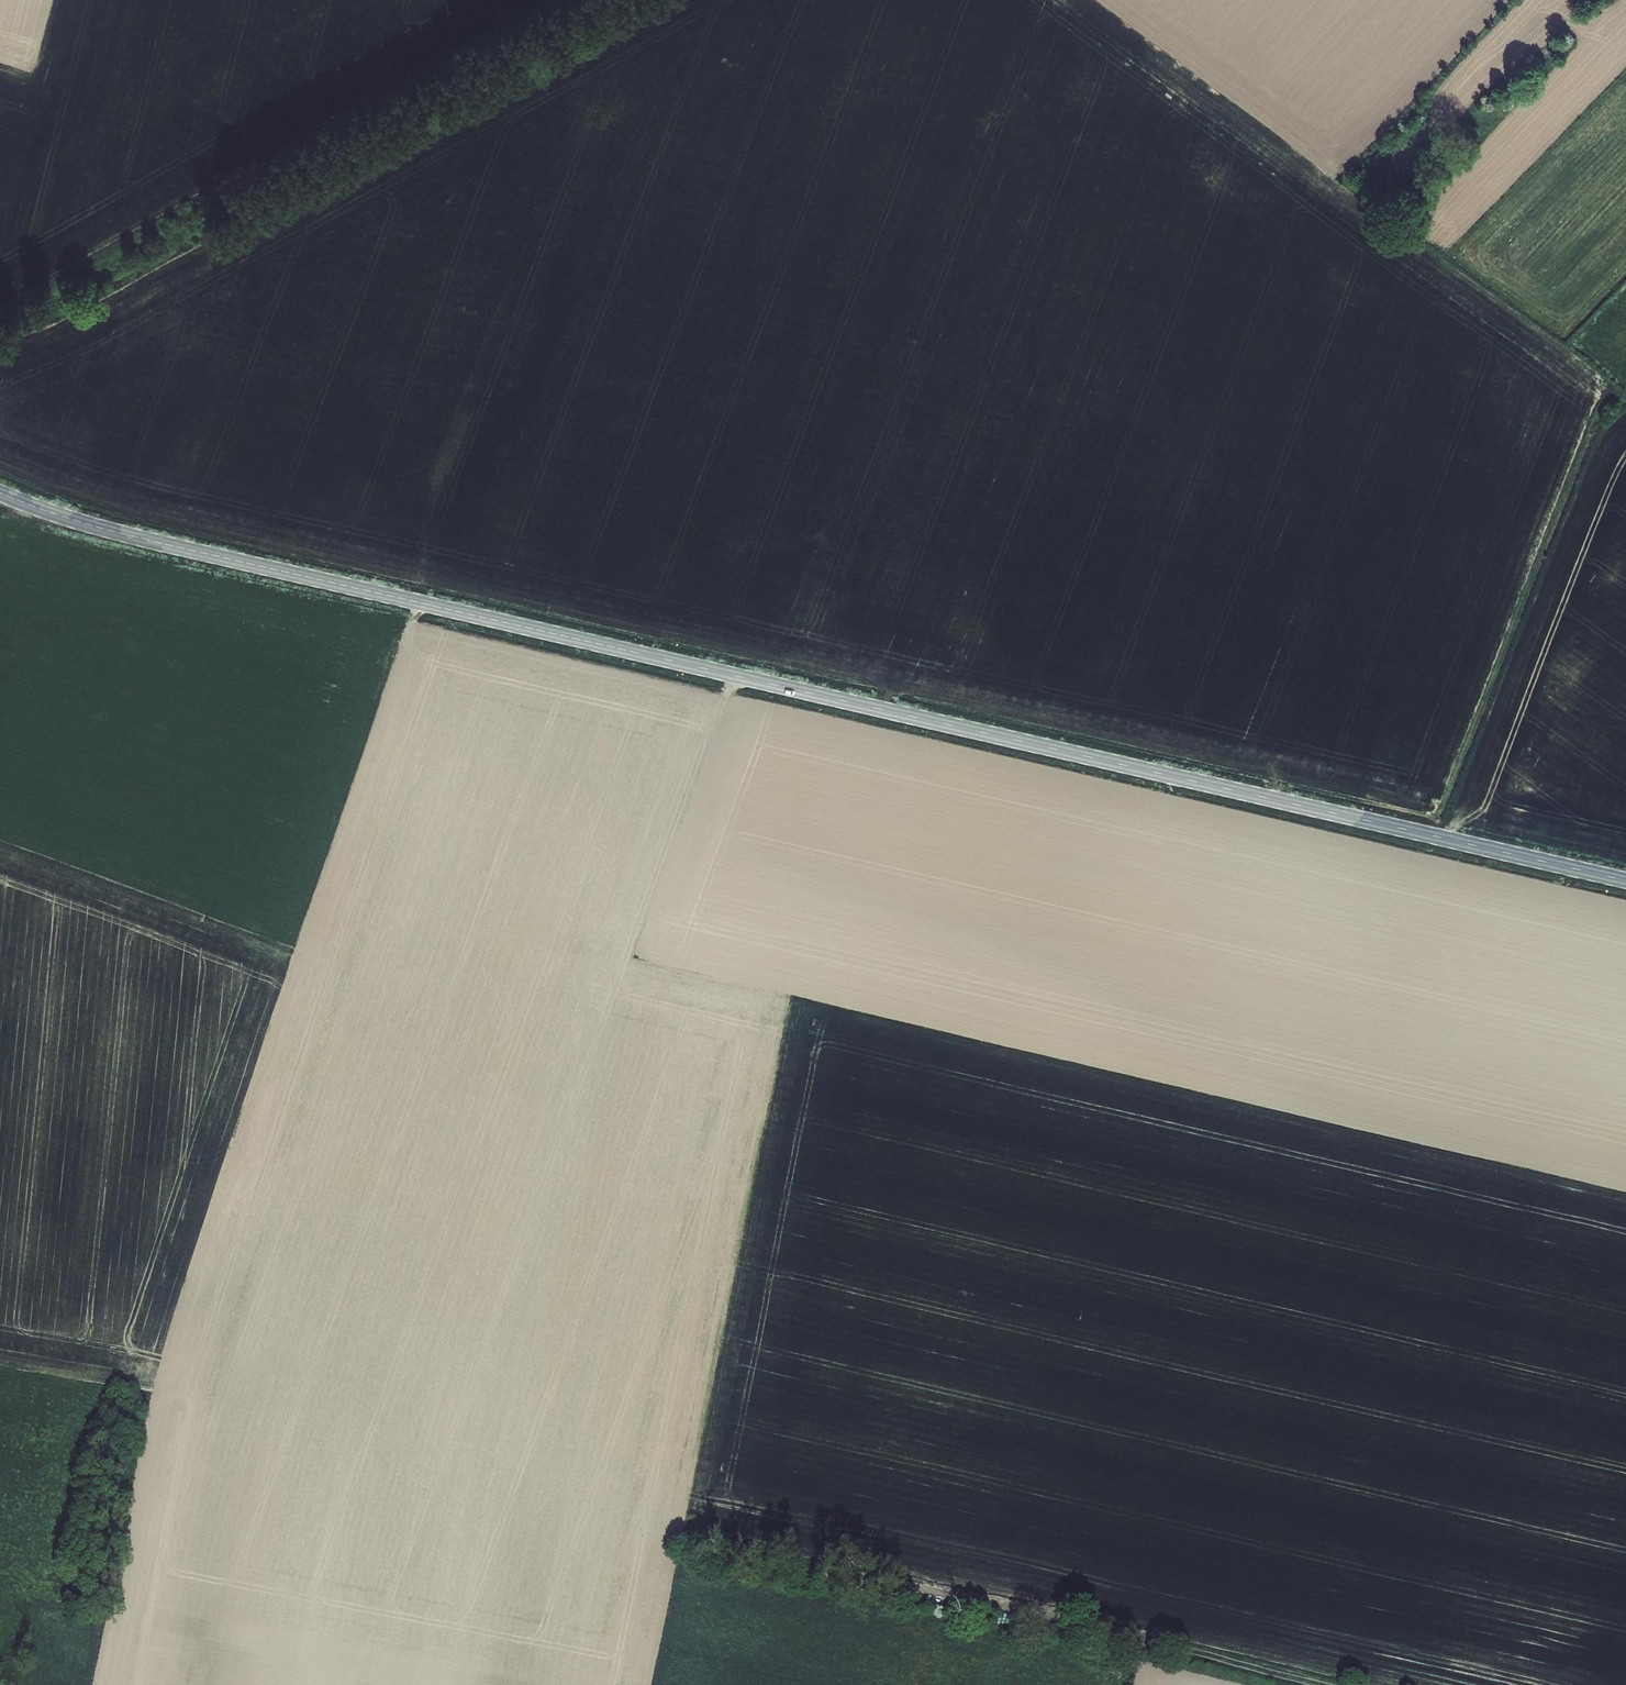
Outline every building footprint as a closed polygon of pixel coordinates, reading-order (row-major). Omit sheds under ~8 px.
[(91,1578),(88,1575),(87,1574),(86,1575),(82,1579),(81,1584),(80,1589),(82,1594),(82,1595),(83,1595),(84,1595),(88,1594),(92,1593),(92,1592),(93,1592),(93,1591),(94,1587),(95,1582),(95,1581),(94,1580),(91,1578)]
